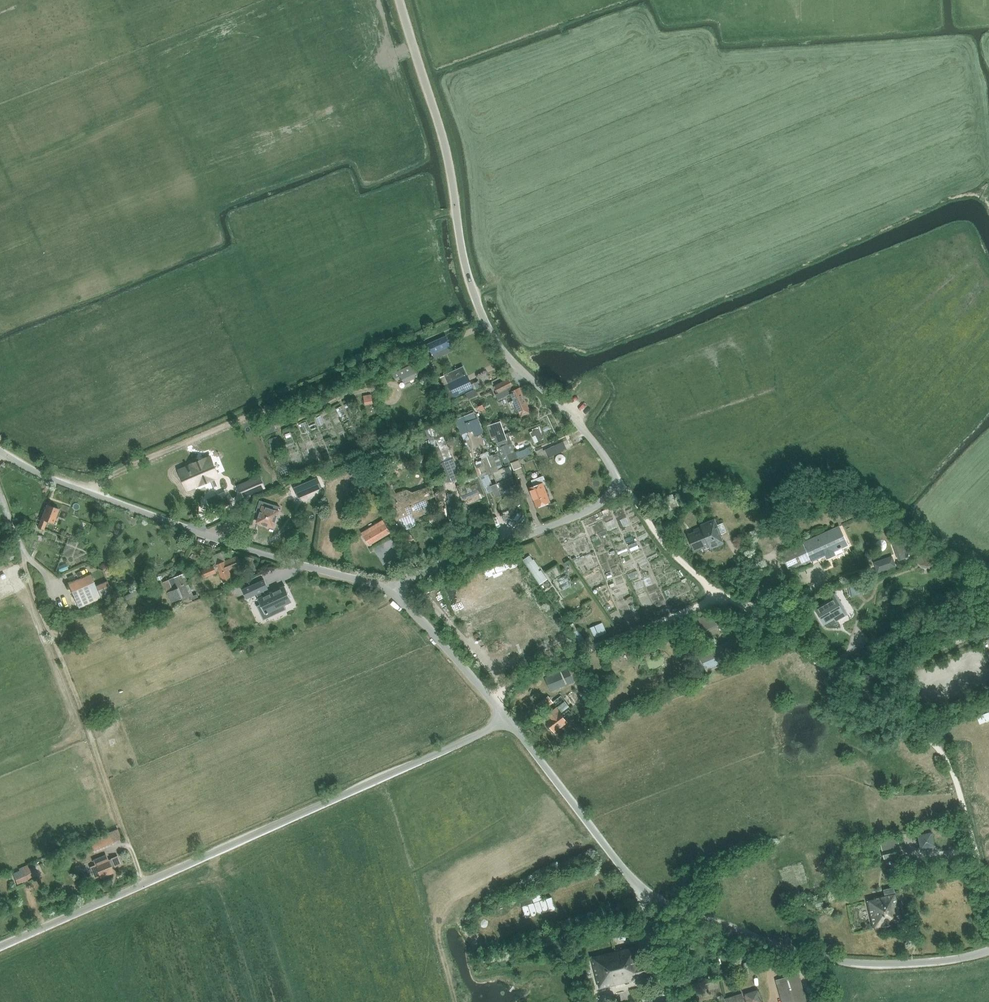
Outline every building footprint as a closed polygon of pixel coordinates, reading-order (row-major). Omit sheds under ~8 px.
[(428,346),(426,347),(428,352),(430,351),(432,354),(450,346),(451,346),(446,336),(427,344),(428,346)] [(393,374),(395,379),(401,376),(404,383),(406,383),(406,384),(411,382),(412,384),(418,382),(416,377),(417,377),(418,376),(418,375),(418,374),(417,373),(416,373),(414,369),(411,364),(393,374)] [(463,368),(440,378),(450,399),(472,389),(473,389),(471,384),(463,368)] [(509,379),(495,386),(496,388),(498,392),(499,394),(509,388),(511,392),(511,394),(514,400),(509,403),(512,410),(518,407),(522,417),(531,413),(521,389),(516,390),(515,390),(515,389),(514,387),(513,386),(511,382),(509,379)] [(473,391),(473,390),(466,393),(468,399),(478,394),(475,390),(473,391)] [(363,395),(365,405),(373,404),(371,394),(363,395)] [(474,412),(455,420),(456,421),(461,434),(462,434),(467,432),(470,430),(473,429),(475,436),(483,433),(474,412)] [(500,421),(489,426),(492,438),(496,437),(498,443),(507,439),(500,421)] [(385,438),(381,425),(374,428),(379,440),(385,438)] [(543,438),(538,426),(532,429),(532,431),(530,432),(535,442),(543,438)] [(452,480),(458,474),(444,436),(443,436),(429,441),(437,462),(436,462),(443,480),(452,480)] [(503,442),(498,444),(505,463),(510,461),(518,458),(518,460),(532,454),(530,449),(525,451),(525,450),(520,452),(519,451),(515,452),(510,439),(503,442)] [(540,461),(567,449),(564,442),(537,454),(540,461)] [(509,466),(504,468),(503,467),(497,453),(481,459),(482,461),(476,463),(477,465),(476,465),(479,474),(481,473),(483,476),(488,475),(492,473),(496,483),(488,486),(492,495),(510,488),(512,493),(519,490),(513,476),(512,476),(511,472),(512,472),(509,466)] [(471,458),(468,459),(459,462),(462,471),(463,470),(465,475),(476,472),(474,467),(471,458)] [(211,459),(182,472),(188,487),(218,474),(211,459)] [(511,463),(513,470),(521,467),(518,460),(511,463)] [(535,487),(530,489),(537,507),(550,502),(543,484),(546,482),(544,477),(533,481),(535,487)] [(261,478),(241,486),(245,495),(265,486),(261,478)] [(323,488),(319,480),(319,479),(296,489),(300,499),(323,488)] [(459,487),(466,504),(467,506),(488,497),(480,479),(459,487)] [(413,492),(390,501),(398,522),(402,531),(416,526),(413,518),(431,511),(426,499),(426,498),(433,495),(430,488),(429,485),(413,492)] [(225,491),(218,494),(222,503),(229,500),(225,491)] [(816,502),(814,491),(797,494),(799,505),(816,502)] [(258,522),(273,527),(280,507),(260,500),(256,512),(261,514),(258,522)] [(59,509),(53,507),(46,505),(38,527),(44,529),(47,522),(53,524),(59,509)] [(688,535),(691,543),(694,551),(709,546),(710,549),(724,544),(721,535),(722,535),(721,534),(726,532),(723,523),(718,525),(715,519),(700,525),(702,530),(688,535)] [(385,524),(363,536),(369,546),(391,533),(385,524)] [(839,527),(803,543),(811,562),(825,555),(827,560),(836,555),(834,551),(848,545),(843,536),(839,527)] [(893,545),(898,561),(908,557),(903,542),(893,545)] [(803,543),(781,552),(785,562),(789,571),(790,572),(792,570),(811,562),(803,543)] [(937,561),(927,549),(915,560),(921,564),(926,565),(932,565),(937,561)] [(216,566),(214,567),(216,570),(218,569),(224,584),(235,581),(230,569),(241,565),(238,556),(226,561),(225,561),(217,565),(216,565),(216,566)] [(530,556),(523,560),(526,565),(532,574),(539,569),(540,569),(534,560),(533,561),(530,556)] [(893,558),(876,564),(879,572),(887,569),(888,573),(896,570),(894,567),(896,566),(893,558)] [(214,566),(202,572),(204,579),(217,573),(216,570),(214,567),(214,566)] [(539,569),(532,574),(540,585),(547,580),(541,571),(540,571),(539,569)] [(185,573),(174,577),(168,579),(165,581),(173,602),(183,598),(183,600),(193,596),(185,573)] [(106,580),(96,586),(91,574),(69,584),(75,598),(76,600),(79,608),(113,594),(106,580)] [(966,580),(969,594),(980,591),(977,577),(966,580)] [(268,589),(264,580),(242,590),(247,599),(257,594),(259,598),(258,599),(261,604),(257,606),(259,609),(261,615),(266,613),(267,614),(269,613),(268,612),(271,611),(273,615),(286,609),(284,606),(285,606),(284,604),(291,601),(292,600),(285,587),(281,588),(266,596),(264,591),(268,589)] [(827,603),(817,609),(825,623),(827,627),(832,625),(837,627),(843,617),(848,614),(836,593),(828,598),(830,601),(827,603)] [(692,620),(698,635),(718,627),(712,612),(692,620)] [(603,634),(598,624),(590,628),(595,638),(603,634)] [(746,654),(742,645),(738,637),(699,654),(707,672),(746,654)] [(889,644),(885,637),(876,643),(880,650),(889,644)] [(573,681),(568,669),(563,671),(568,684),(573,681)] [(560,672),(546,678),(551,691),(565,685),(560,672)] [(588,676),(579,680),(581,685),(586,696),(587,699),(596,695),(588,676)] [(553,704),(557,709),(546,716),(548,720),(546,721),(555,732),(568,723),(563,717),(573,710),(571,708),(581,700),(574,690),(563,697),(562,696),(553,704)] [(110,831),(94,838),(99,850),(116,843),(115,841),(111,831),(110,831)] [(917,835),(920,850),(934,846),(931,831),(917,835)] [(898,846),(881,850),(883,859),(901,855),(898,846)] [(54,853),(58,863),(68,859),(64,849),(54,853)] [(112,867),(114,866),(121,864),(117,855),(108,859),(106,854),(92,859),(94,864),(89,866),(94,879),(99,876),(100,878),(114,873),(112,867)] [(34,869),(30,871),(28,865),(21,869),(21,870),(13,874),(18,884),(29,879),(29,878),(32,876),(37,874),(34,869)] [(930,870),(932,878),(947,875),(945,867),(930,870)] [(885,896),(874,898),(875,900),(868,901),(874,929),(903,922),(894,887),(883,890),(885,896)] [(592,957),(600,988),(648,977),(644,963),(640,964),(638,955),(637,956),(635,947),(592,957)] [(685,963),(682,949),(677,950),(679,964),(685,963)] [(783,1001),(805,1001),(797,974),(777,980),(783,1001)] [(746,1001),(762,1001),(758,990),(744,994),(746,1001)] [(726,1001),(744,1001),(742,993),(725,999),(726,1001)]
